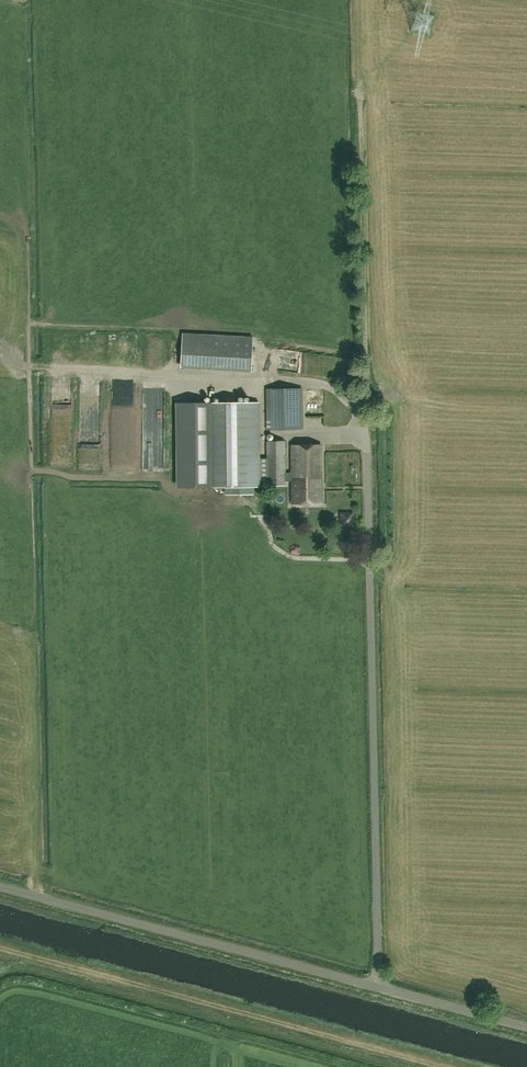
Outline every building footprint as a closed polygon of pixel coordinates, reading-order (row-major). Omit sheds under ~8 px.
[(182,333),(181,360),(251,363),(252,337),(182,333)] [(158,352),(150,353),(150,364),(159,364),(158,352)] [(267,389),(267,429),(303,429),(302,389),(267,389)] [(258,402),(178,403),(179,487),(227,487),(227,493),(254,493),(254,486),(260,486),(268,486),(285,486),(285,481),(292,480),(292,503),(322,503),(321,444),(291,445),(292,473),(285,473),(285,441),(267,441),(267,459),(259,459),(258,402)] [(153,442),(164,443),(165,419),(153,419),(153,442)] [(341,466),(342,453),(329,452),(329,465),(341,466)]
